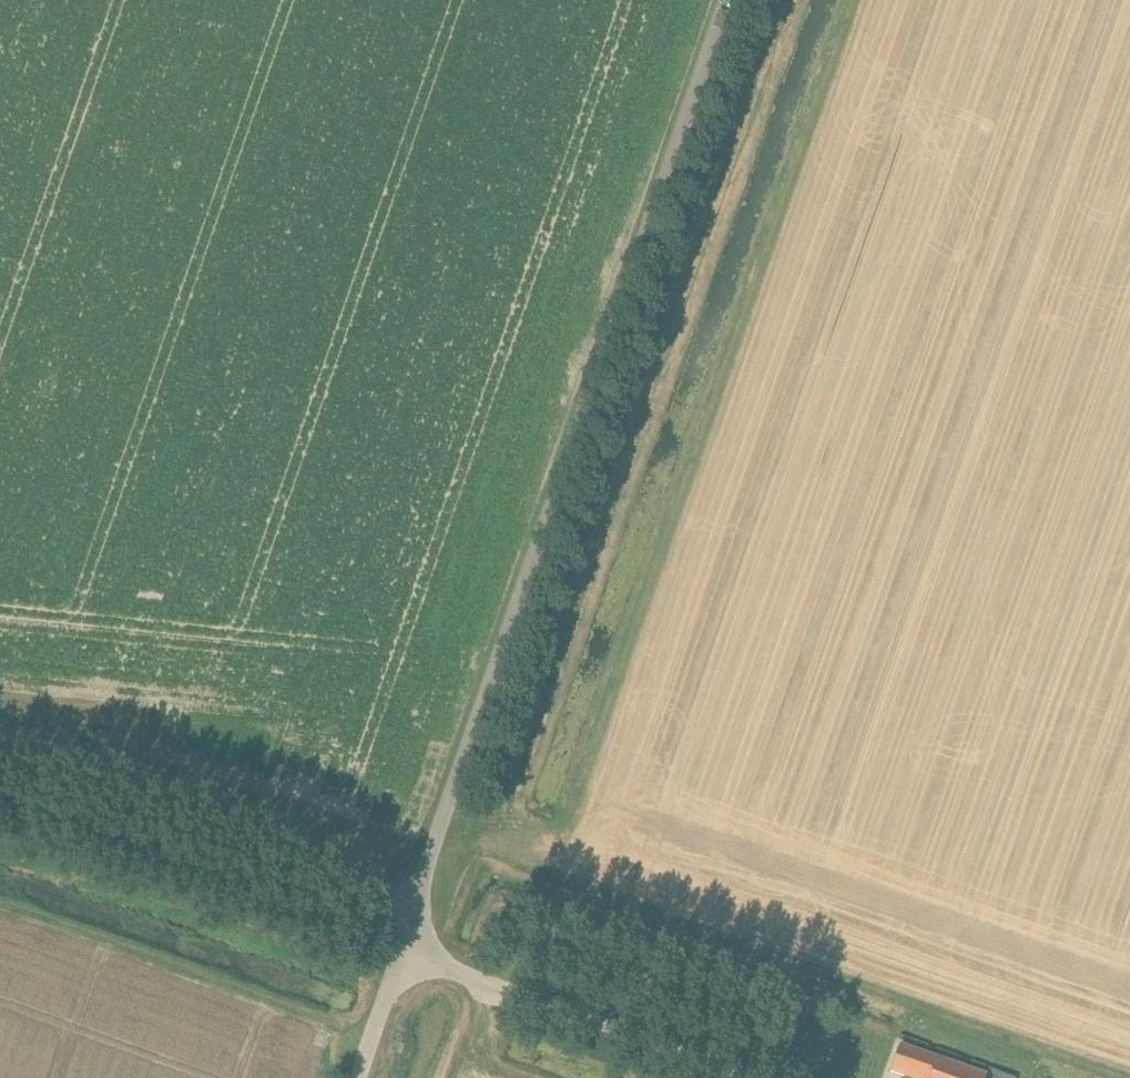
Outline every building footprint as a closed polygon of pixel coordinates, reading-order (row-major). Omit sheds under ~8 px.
[(908,1077),(930,1077),(937,1058),(900,1045),(891,1072),(908,1077)] [(930,1077),(1013,1077),(990,1070),(988,1075),(937,1058),(930,1077)]
